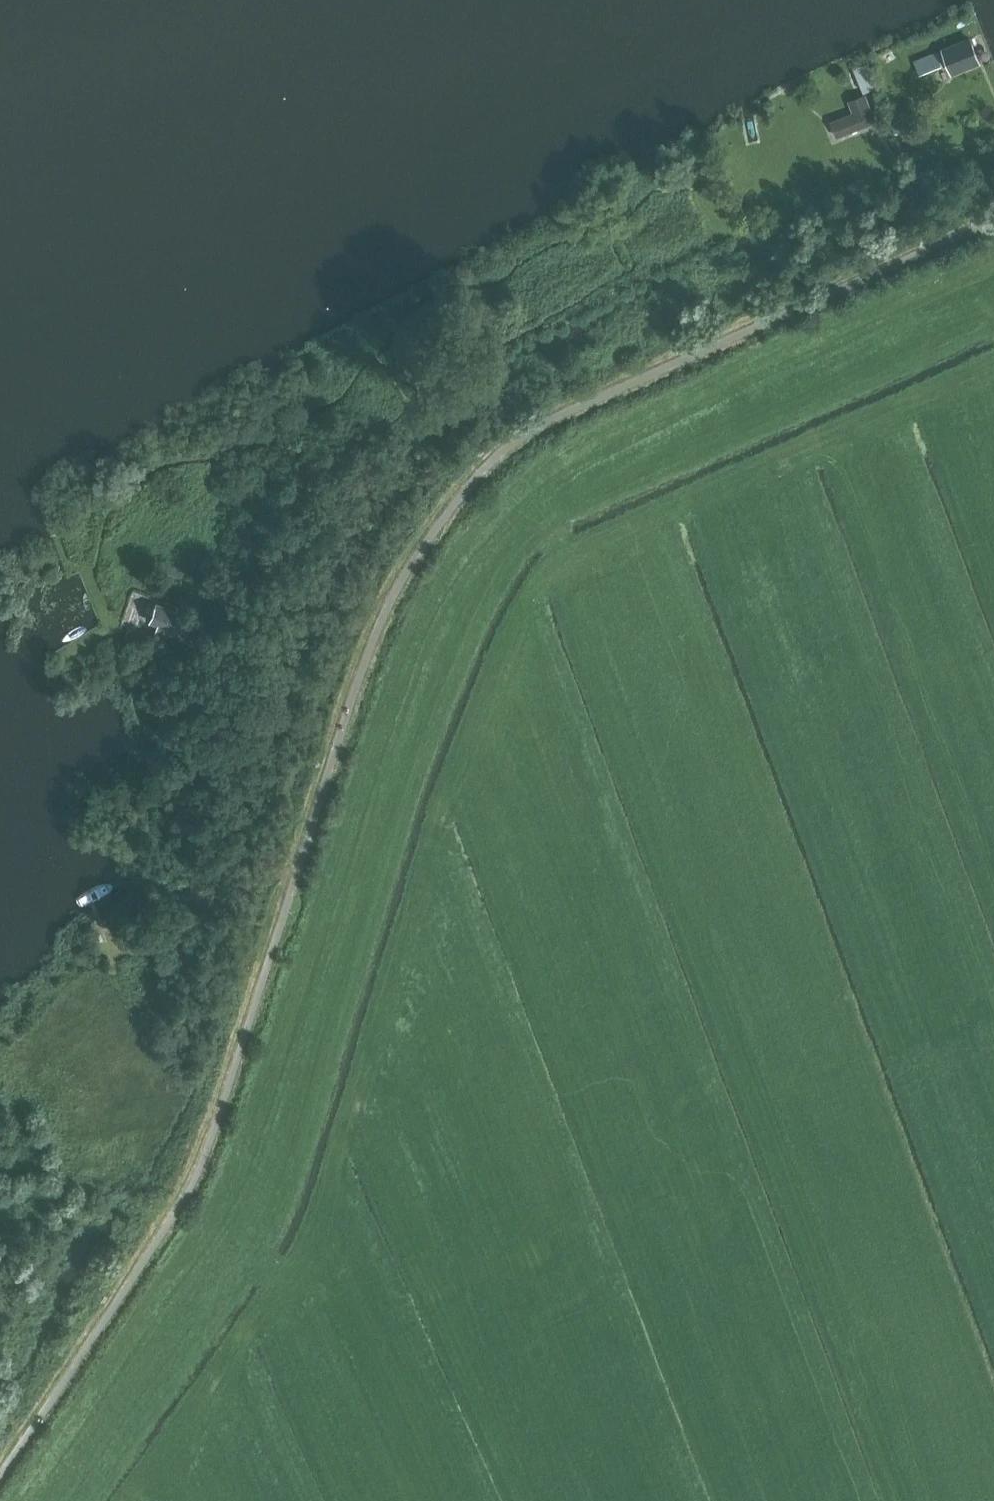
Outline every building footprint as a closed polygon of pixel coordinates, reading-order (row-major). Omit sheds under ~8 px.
[(953,71),(979,60),(970,37),(943,48),(944,48),(938,51),(938,50),(913,59),(919,73),(949,61),(953,71)] [(863,90),(878,84),(868,61),(854,67),(863,90)] [(837,136),(877,119),(866,92),(848,99),(853,110),(831,119),(837,136)] [(897,130),(910,125),(903,110),(890,115),(897,130)] [(172,636),(181,609),(156,601),(150,620),(156,622),(154,630),(172,636)]
